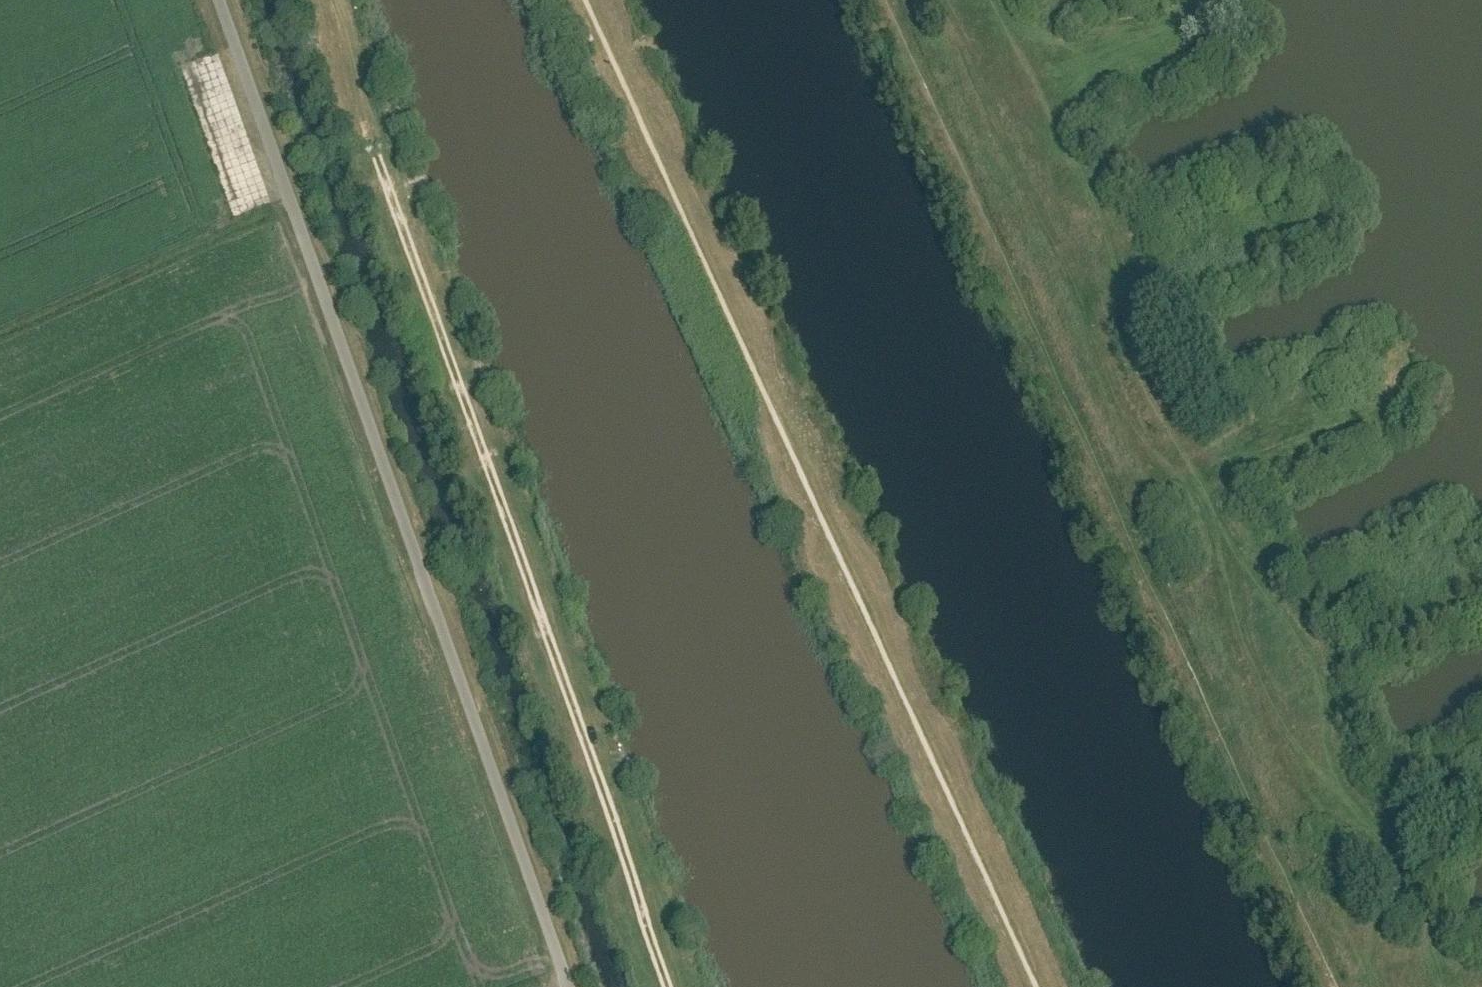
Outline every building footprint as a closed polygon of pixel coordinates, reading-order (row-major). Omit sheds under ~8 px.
[(247,207),(275,199),(226,49),(196,59),(205,85),(228,77),(233,90),(221,94),(226,108),(211,113),(221,144),(221,145),(238,198),(244,197),(247,207)]
